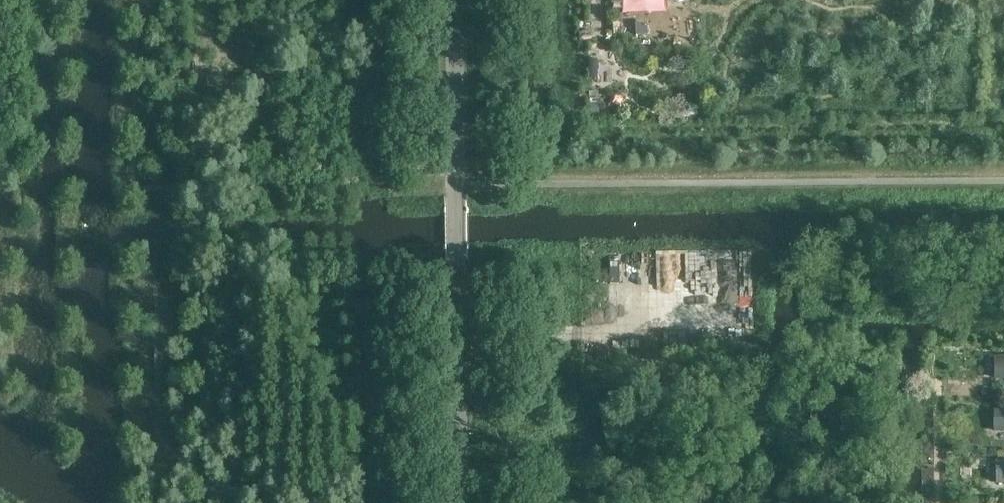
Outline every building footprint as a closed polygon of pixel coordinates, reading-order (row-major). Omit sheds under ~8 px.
[(673,11),(673,0),(638,0),(638,12),(673,11)] [(978,358),(978,382),(1003,382),(1003,358),(978,358)] [(995,428),(1003,428),(1003,406),(995,406),(995,428)] [(980,464),(980,486),(1003,485),(1003,464),(980,464)]
